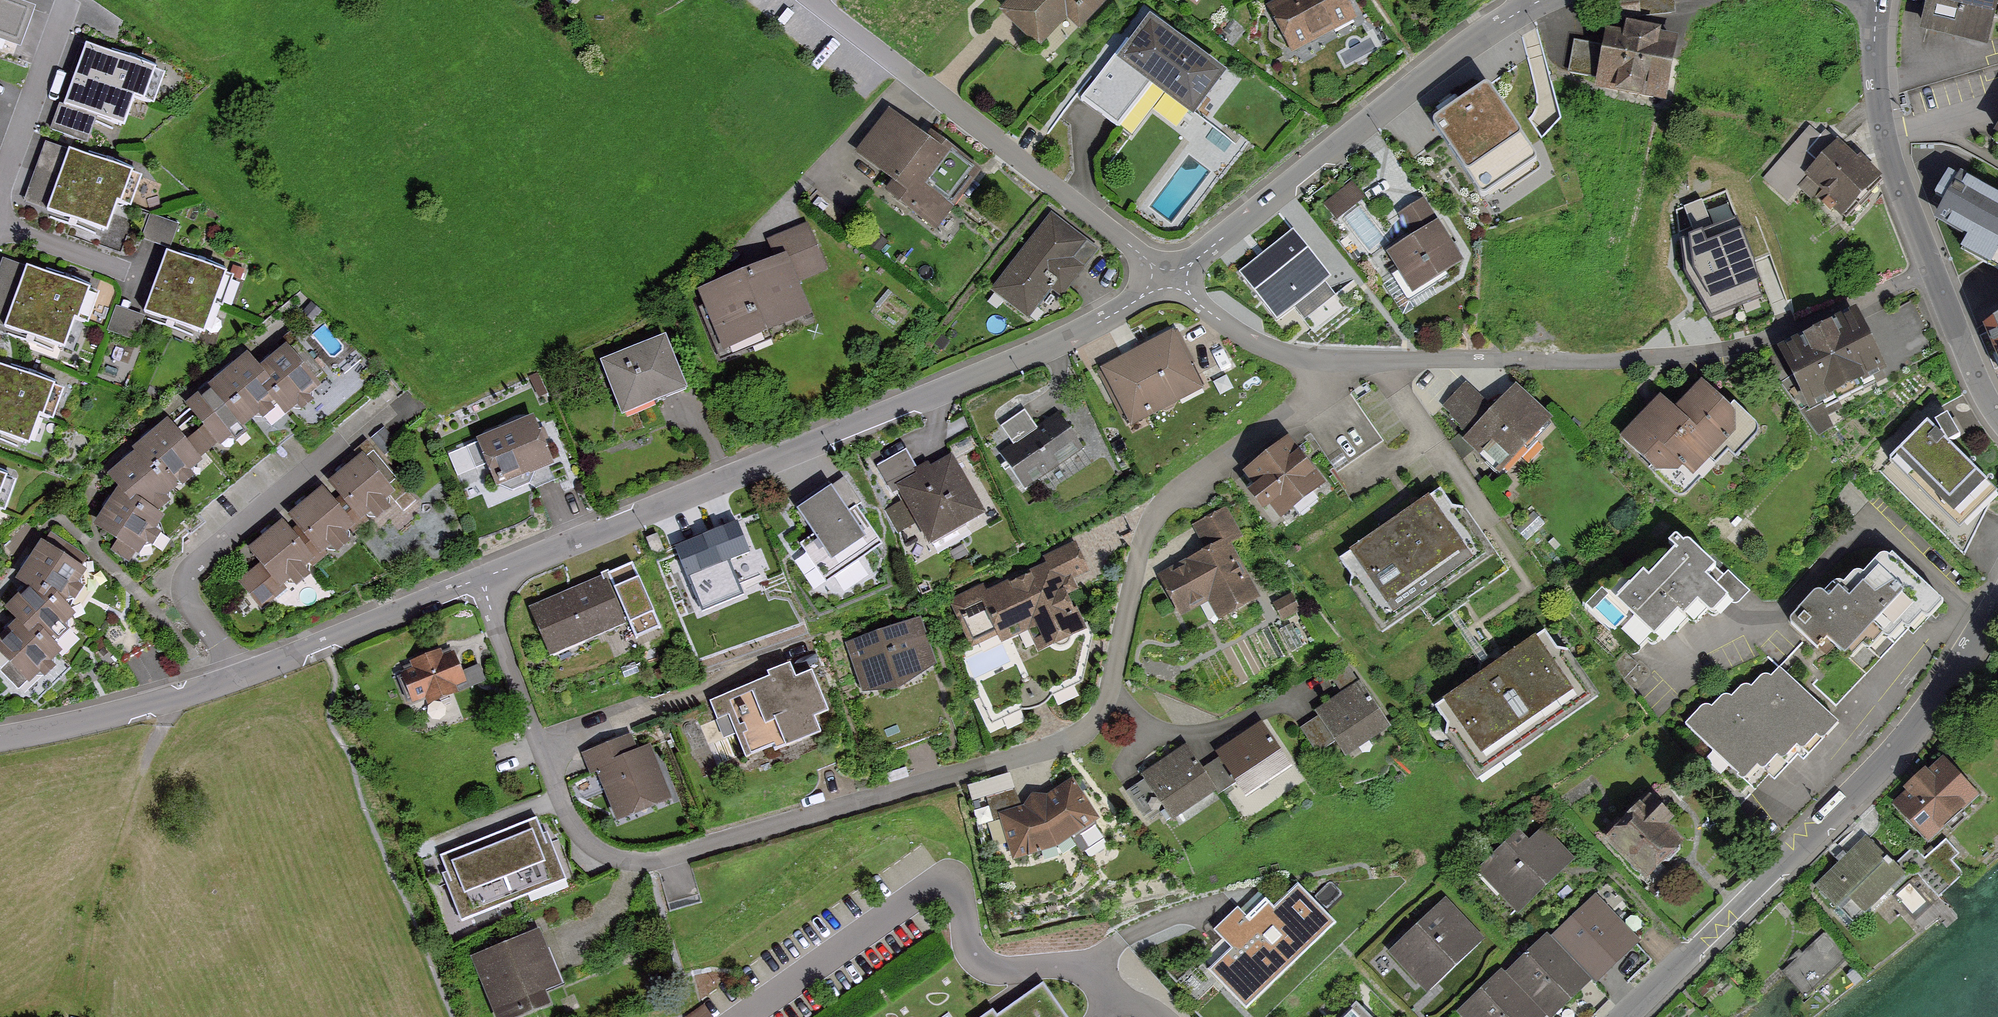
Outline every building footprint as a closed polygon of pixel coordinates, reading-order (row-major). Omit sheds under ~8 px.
[(1011,5),(1045,37),(1075,6),(1090,21),(1110,0),(1016,0),(1011,5)] [(1294,51),(1368,19),(1360,0),(1290,0),(1275,6),(1294,51)] [(1935,21),(1997,39),(1997,0),(1941,0),(1935,21)] [(1226,71),(1150,14),(1119,55),(1116,53),(1083,96),(1122,126),(1153,84),(1193,114),(1226,71)] [(1609,31),(1601,84),(1665,94),(1674,40),(1657,37),(1658,30),(1627,25),(1626,34),(1609,31)] [(1597,77),(1603,45),(1575,41),(1570,72),(1597,77)] [(87,44),(76,73),(133,94),(143,97),(154,68),(87,44)] [(122,122),(133,94),(76,73),(66,101),(122,122)] [(1488,86),(1436,121),(1482,192),(1535,157),(1488,86)] [(960,157),(897,111),(868,151),(906,178),(899,189),(947,224),(962,204),(938,187),(960,157)] [(1850,144),(1819,175),(1836,191),(1832,196),(1853,217),(1888,181),(1850,144)] [(70,150),(59,179),(116,201),(126,204),(137,175),(70,150)] [(1965,176),(1943,216),(1989,240),(1985,247),(1997,254),(1997,193),(1965,176)] [(105,229),(116,201),(59,179),(49,208),(105,229)] [(1354,183),(1325,202),(1336,220),(1366,200),(1354,183)] [(1736,215),(1727,192),(1670,213),(1682,273),(1711,323),(1768,302),(1757,253),(1743,213),(1736,215)] [(1417,238),(1392,253),(1414,289),(1460,261),(1423,202),(1402,215),(1417,238)] [(1056,216),(998,289),(1034,317),(1064,280),(1075,289),(1103,253),(1056,216)] [(171,248),(178,226),(152,218),(145,240),(171,248)] [(783,261),(711,290),(734,347),(818,313),(802,274),(828,263),(813,225),(775,241),(783,261)] [(1293,229),(1238,273),(1277,321),(1332,278),(1293,229)] [(168,253),(158,282),(213,302),(224,273),(168,253)] [(28,268),(17,297),(74,318),(84,322),(95,293),(28,268)] [(203,332),(213,302),(158,282),(147,312),(203,332)] [(63,347),(74,318),(17,297),(7,326),(63,347)] [(116,310),(111,334),(138,338),(142,314),(116,310)] [(1871,315),(1791,348),(1814,405),(1895,371),(1871,315)] [(1986,332),(1997,357),(1997,324),(1986,332)] [(1186,331),(1113,367),(1140,421),(1212,385),(1186,331)] [(675,335),(614,361),(636,413),(697,387),(675,335)] [(286,348),(260,370),(270,383),(265,388),(274,399),(284,411),(316,384),(286,348)] [(270,383),(260,370),(247,355),(217,381),(249,419),(274,399),(265,388),(270,383)] [(39,415),(49,418),(59,389),(0,367),(0,401),(39,415)] [(249,419),(217,381),(189,404),(221,442),(249,419)] [(1674,398),(1638,439),(1694,489),(1755,421),(1710,381),(1686,408),(1674,398)] [(1479,386),(1453,411),(1511,471),(1562,421),(1530,388),(1505,413),(1479,386)] [(39,415),(0,401),(0,433),(28,444),(39,415)] [(1003,450),(1029,489),(1090,447),(1064,409),(1041,424),(1032,411),(1009,427),(1018,440),(1003,450)] [(545,418),(486,442),(504,485),(562,461),(545,418)] [(134,449),(136,453),(152,471),(159,466),(173,482),(199,461),(167,422),(134,449)] [(1929,425),(1892,460),(1959,527),(1995,491),(1929,425)] [(1287,442),(1248,472),(1282,514),(1320,484),(1287,442)] [(159,466),(152,471),(136,453),(110,476),(123,491),(133,499),(136,495),(158,511),(169,501),(165,496),(177,485),(173,482),(159,466)] [(911,453),(884,468),(898,491),(907,486),(940,542),(993,511),(960,454),(924,475),(911,453)] [(363,457),(331,483),(361,519),(393,493),(363,457)] [(5,511),(16,482),(0,476),(0,509),(5,511)] [(861,512),(844,487),(812,509),(827,532),(812,542),(831,570),(836,567),(843,577),(892,543),(867,507),(861,512)] [(123,491),(99,522),(136,550),(162,515),(158,511),(136,495),(133,499),(123,491)] [(322,548),(349,526),(321,493),(294,515),(322,548)] [(1488,551),(1449,493),(1352,557),(1390,615),(1488,551)] [(1215,551),(1168,574),(1186,611),(1221,594),(1231,614),(1265,597),(1237,540),(1244,536),(1232,512),(1203,526),(1215,551)] [(732,524),(674,548),(697,603),(755,580),(732,524)] [(279,581),(308,557),(282,526),(253,550),(279,581)] [(1611,588),(1593,611),(1649,654),(1665,634),(1682,647),(1705,618),(1713,623),(1725,607),(1734,615),(1745,600),(1720,580),(1731,566),(1693,536),(1660,578),(1651,571),(1628,601),(1611,588)] [(50,591),(61,600),(82,572),(44,543),(17,579),(29,587),(44,599),(50,591)] [(983,587),(953,600),(971,643),(1020,622),(1024,630),(1030,627),(1039,649),(1085,630),(1076,611),(1073,612),(1065,594),(1076,590),(1071,578),(1086,571),(1075,545),(1046,557),(1050,564),(1035,570),(1036,574),(987,595),(983,587)] [(1820,584),(1793,618),(1826,644),(1833,635),(1860,656),(1884,626),(1894,634),(1905,619),(1913,625),(1928,606),(1934,611),(1945,597),(1889,554),(1882,563),(1875,557),(1864,572),(1856,566),(1834,594),(1820,584)] [(613,579),(541,611),(560,653),(631,621),(613,579)] [(36,627),(52,643),(67,628),(63,624),(74,613),(61,600),(50,591),(44,599),(29,587),(7,610),(20,622),(31,633),(36,627)] [(1300,594),(1282,603),(1289,617),(1307,608),(1300,594)] [(919,620),(849,644),(864,688),(896,685),(934,664),(919,620)] [(20,622),(0,641),(0,651),(28,681),(59,651),(52,643),(36,627),(31,633),(20,622)] [(1561,634),(1449,708),(1495,777),(1607,704),(1561,634)] [(403,673),(413,700),(426,695),(428,700),(456,690),(454,684),(464,680),(454,654),(443,658),(441,653),(413,663),(415,668),(403,673)] [(772,680),(713,703),(726,736),(737,732),(746,754),(773,744),(775,749),(818,732),(812,716),(826,711),(812,674),(796,680),(790,665),(770,673),(772,680)] [(1716,700),(1697,723),(1760,775),(1769,764),(1777,771),(1789,756),(1796,762),(1811,746),(1817,751),(1833,733),(1840,739),(1855,720),(1793,668),(1786,677),(1778,671),(1765,686),(1759,681),(1744,698),(1738,693),(1725,708),(1716,700)] [(1366,684),(1325,714),(1357,757),(1397,728),(1366,684)] [(1270,722),(1225,753),(1256,798),(1301,766),(1270,722)] [(639,734),(590,755),(598,775),(610,770),(630,818),(680,797),(658,744),(646,749),(639,734)] [(1194,746),(1151,776),(1182,819),(1224,789),(1194,746)] [(1943,763),(1897,804),(1928,838),(1974,797),(1943,763)] [(1082,783),(1012,815),(1030,856),(1101,823),(1082,783)] [(1651,800),(1612,838),(1648,875),(1679,845),(1662,828),(1670,821),(1651,800)] [(490,839),(513,901),(565,882),(547,834),(541,836),(536,822),(490,839)] [(1520,835),(1481,870),(1517,909),(1570,860),(1543,831),(1529,845),(1520,835)] [(513,901),(490,839),(442,857),(449,873),(444,875),(461,921),(513,901)] [(1867,839),(1818,886),(1852,922),(1902,876),(1867,839)] [(1211,971),(1246,1007),(1332,923),(1298,888),(1273,911),(1261,899),(1223,936),(1235,949),(1211,971)] [(1604,901),(1563,942),(1602,982),(1606,986),(1648,945),(1604,901)] [(1445,904),(1394,952),(1427,987),(1478,939),(1445,904)] [(476,957),(499,1016),(510,1016),(545,1004),(540,991),(557,984),(537,934),(476,957)] [(1824,935),(1785,971),(1805,994),(1845,958),(1824,935)] [(1516,976),(1556,1016),(1557,1016),(1566,1016),(1602,982),(1563,942),(1557,936),(1516,976)] [(1467,1012),(1472,1016),(1555,1016),(1556,1016),(1516,976),(1510,970),(1467,1012)] [(1043,988),(999,1016),(1062,1016),(1043,988)] [(1343,1016),(1371,1016),(1356,1003),(1343,1016)]
